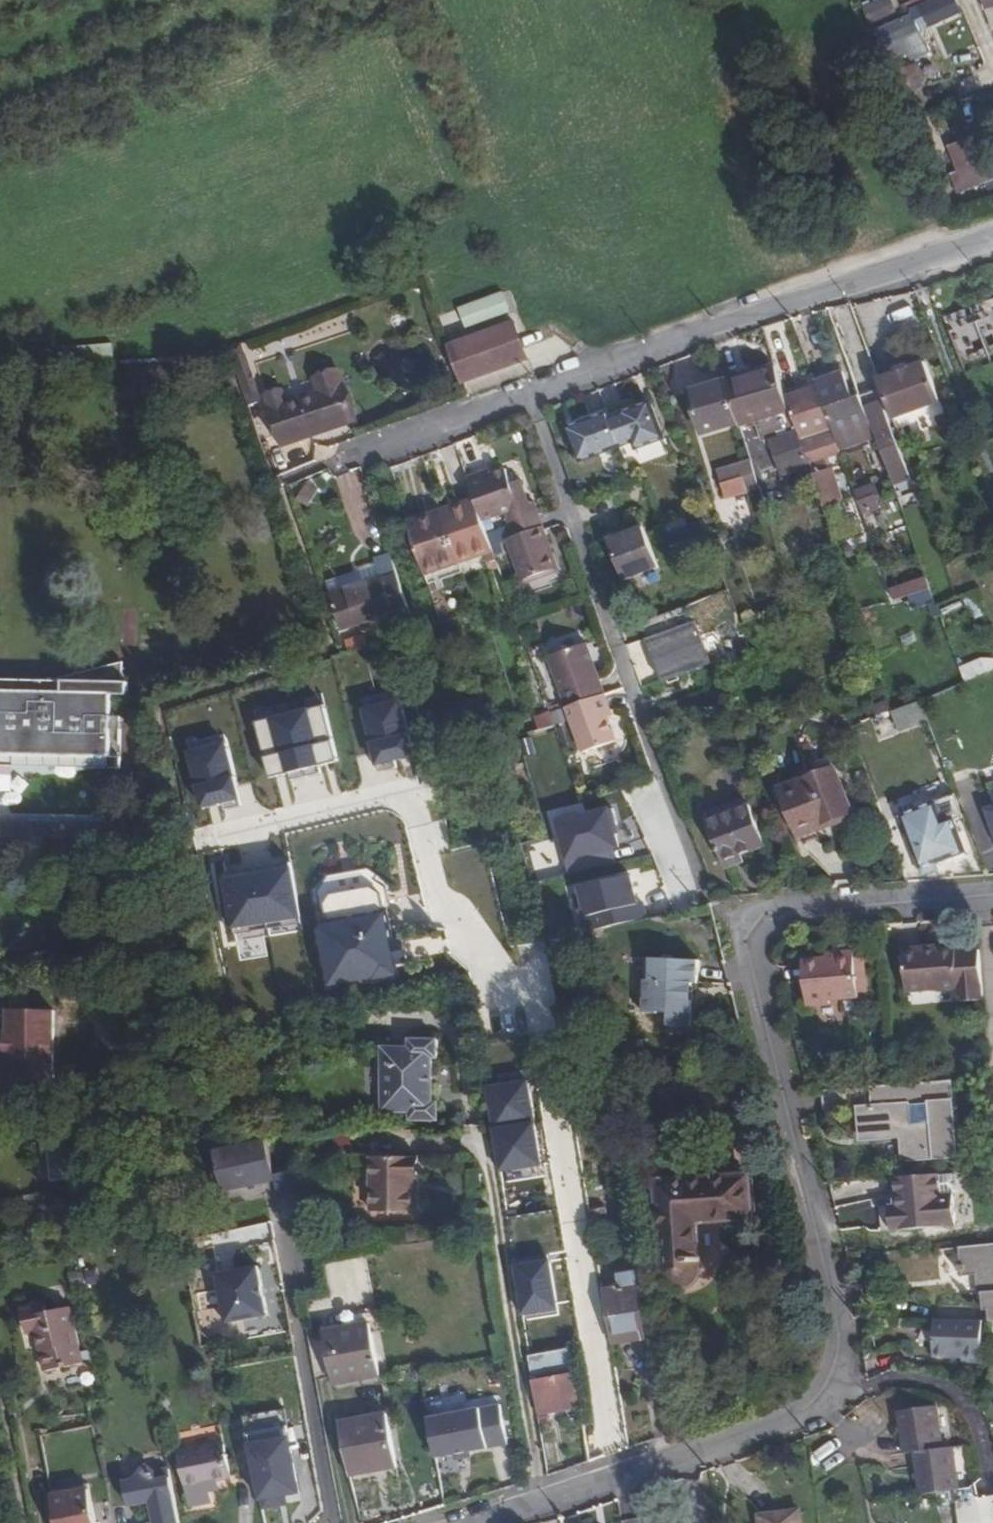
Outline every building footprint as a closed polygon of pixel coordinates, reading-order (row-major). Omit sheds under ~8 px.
[(879,36),(890,31),(896,28),(890,17),(902,12),(897,0),(877,0),(864,6),(879,36)] [(896,28),(890,31),(898,50),(937,35),(929,15),(896,28)] [(950,146),(959,170),(948,175),(958,198),(992,184),(992,154),(985,133),(950,146)] [(941,315),(961,369),(967,385),(992,376),(992,297),(941,315)] [(514,320),(449,344),(463,383),(528,358),(514,320)] [(888,407),(934,392),(919,351),(874,367),(879,381),(888,407)] [(776,366),(725,381),(740,424),(761,422),(792,411),(785,392),(776,366)] [(352,414),(334,368),(308,378),(313,394),(268,411),(277,432),(290,427),(295,439),(352,414)] [(262,397),(268,411),(313,394),(308,378),(262,397)] [(841,457),(877,444),(861,400),(854,402),(846,379),(816,389),(826,415),(841,457)] [(701,437),(740,424),(725,381),(688,392),(701,437)] [(883,408),(888,407),(879,381),(857,388),(861,400),(877,444),(888,477),(905,471),(883,408)] [(624,411),(610,416),(621,444),(634,439),(637,445),(664,435),(651,399),(623,410),(624,411)] [(610,416),(608,411),(568,426),(581,459),(621,444),(610,416)] [(792,452),(805,448),(799,429),(797,424),(793,414),(767,423),(779,456),(792,452)] [(825,468),(843,462),(841,457),(826,415),(797,424),(799,429),(805,448),(811,464),(813,469),(829,513),(840,509),(825,468)] [(757,470),(749,444),(715,455),(719,466),(741,459),(746,474),(757,470)] [(800,473),(813,469),(811,464),(805,448),(792,452),(800,473)] [(746,474),(741,459),(719,466),(724,481),(746,474)] [(482,469),(466,476),(476,504),(481,516),(481,517),(503,509),(512,533),(504,536),(521,582),(560,568),(535,499),(530,501),(521,504),(513,482),(508,467),(491,473),(484,475),(482,469)] [(489,467),(482,469),(484,475),(491,473),(489,467)] [(522,479),(513,482),(521,504),(530,501),(522,479)] [(299,505),(319,498),(314,482),(294,490),(299,505)] [(855,490),(864,515),(885,507),(876,482),(855,490)] [(476,504),(444,516),(459,558),(491,546),(481,517),(481,516),(476,504)] [(425,570),(459,558),(444,516),(411,528),(425,570)] [(701,520),(665,534),(670,548),(707,535),(701,520)] [(727,521),(717,524),(717,526),(722,538),(732,534),(727,521)] [(658,563),(643,523),(611,535),(626,575),(658,563)] [(343,626),(394,606),(382,574),(331,593),(343,626)] [(928,578),(892,586),(894,598),(930,590),(928,578)] [(394,606),(403,631),(416,626),(408,602),(394,606)] [(639,617),(620,623),(621,626),(640,619),(639,617)] [(649,644),(640,619),(621,626),(630,650),(649,644)] [(610,707),(587,643),(550,656),(583,750),(615,738),(607,716),(604,709),(610,707)] [(960,667),(966,681),(992,670),(992,653),(960,667)] [(5,808),(5,763),(127,763),(126,712),(117,711),(118,690),(131,690),(132,677),(123,676),(123,658),(48,677),(0,677),(0,808),(5,808)] [(315,693),(301,695),(306,726),(308,736),(338,731),(344,725),(342,712),(335,708),(319,711),(315,693)] [(408,811),(441,801),(410,693),(377,703),(408,811)] [(301,695),(284,698),(289,729),(306,726),(301,695)] [(882,703),(885,715),(900,709),(897,699),(882,703)] [(514,746),(511,737),(494,743),(496,752),(514,746)] [(856,811),(838,765),(785,786),(805,835),(825,828),(824,824),(856,811)] [(958,821),(967,817),(959,795),(906,814),(927,872),(940,868),(939,863),(970,851),(958,821)] [(752,801),(734,809),(749,850),(768,843),(752,801)] [(746,851),(749,850),(734,809),(710,817),(725,859),(746,851)] [(560,814),(563,869),(618,866),(615,811),(560,814)] [(0,814),(0,824),(140,824),(140,815),(0,814)] [(140,852),(142,824),(140,824),(0,824),(0,851),(140,852)] [(231,841),(227,842),(234,876),(241,875),(231,841)] [(226,889),(237,887),(234,876),(227,842),(214,845),(226,889)] [(748,857),(746,851),(725,859),(728,865),(748,857)] [(313,881),(316,913),(323,913),(321,895),(328,884),(370,880),(376,889),(377,894),(391,892),(390,878),(367,862),(327,865),(313,881)] [(243,885),(241,875),(234,876),(237,887),(243,885)] [(579,884),(584,914),(638,906),(633,876),(579,884)] [(308,923),(316,980),(360,975),(360,978),(384,975),(382,960),(380,938),(384,938),(381,904),(377,905),(377,894),(376,889),(370,880),(328,884),(321,895),(323,913),(316,913),(308,923)] [(394,937),(384,938),(380,938),(382,960),(396,959),(394,937)] [(956,999),(982,996),(979,948),(955,950),(955,947),(903,950),(906,988),(955,984),(956,999)] [(825,960),(802,961),(806,1006),(831,1005),(831,1001),(857,998),(856,994),(853,958),(852,952),(833,953),(833,959),(825,960)] [(700,980),(701,957),(676,956),(673,953),(666,953),(663,956),(652,956),(652,978),(647,978),(647,996),(646,996),(646,1011),(661,1011),(661,1010),(671,1010),(671,1023),(693,1024),(695,980),(700,980)] [(865,958),(853,958),(856,994),(867,994),(865,958)] [(54,1079),(55,1009),(9,1009),(9,1034),(6,1034),(6,1054),(8,1054),(8,1079),(54,1079)] [(508,1013),(482,1017),(486,1047),(516,1042),(514,1025),(510,1026),(508,1013)] [(437,1039),(407,1040),(407,1048),(381,1047),(380,1112),(408,1114),(407,1121),(436,1121),(437,1103),(431,1102),(431,1058),(436,1059),(437,1039)] [(826,1071),(832,1087),(840,1086),(835,1069),(826,1071)] [(956,1153),(948,1078),(898,1082),(840,1086),(832,1087),(824,1088),(824,1109),(859,1106),(861,1138),(903,1136),(904,1159),(956,1153)] [(20,1141),(19,1130),(4,1131),(5,1142),(20,1141)] [(69,1139),(48,1140),(51,1180),(71,1178),(69,1139)] [(266,1187),(272,1221),(307,1215),(300,1171),(278,1175),(272,1141),(217,1150),(225,1194),(266,1187)] [(408,1154),(362,1157),(367,1211),(408,1209),(404,1177),(410,1176),(408,1154)] [(942,1192),(941,1171),(895,1175),(896,1202),(888,1202),(890,1229),(957,1223),(954,1191),(942,1192)] [(885,1176),(888,1202),(896,1202),(895,1175),(885,1176)] [(412,1208),(410,1176),(404,1177),(408,1209),(412,1208)] [(658,1272),(662,1278),(678,1275),(680,1285),(681,1285),(688,1282),(693,1277),(697,1271),(693,1219),(748,1216),(746,1176),(650,1181),(658,1272)] [(959,1246),(962,1273),(975,1271),(978,1292),(986,1291),(988,1307),(992,1307),(992,1310),(992,1242),(959,1246)] [(623,1285),(604,1289),(613,1341),(646,1334),(632,1265),(618,1268),(623,1285)] [(674,1285),(680,1285),(678,1275),(662,1278),(667,1283),(674,1285)] [(273,1334),(266,1301),(239,1307),(240,1314),(199,1323),(204,1352),(221,1349),(219,1335),(244,1330),(245,1340),(273,1334)] [(46,1303),(36,1305),(48,1368),(80,1361),(68,1304),(47,1308),(46,1303)] [(73,1303),(68,1304),(80,1361),(85,1360),(73,1303)] [(46,1368),(48,1368),(36,1305),(22,1308),(27,1329),(37,1327),(46,1368)] [(937,1306),(937,1317),(960,1318),(961,1307),(937,1306)] [(325,1327),(332,1369),(334,1379),(382,1371),(371,1318),(325,1327)] [(981,1322),(935,1322),(934,1356),(980,1357),(981,1322)] [(542,1417),(581,1410),(574,1376),(535,1382),(542,1417)] [(935,1435),(929,1394),(891,1399),(897,1440),(908,1439),(914,1481),(952,1476),(945,1434),(935,1435)] [(500,1405),(428,1420),(436,1461),(508,1447),(500,1405)] [(390,1408),(343,1418),(354,1468),(400,1459),(390,1408)] [(229,1449),(195,1456),(205,1508),(214,1507),(210,1485),(235,1481),(229,1449)] [(195,1510),(205,1508),(195,1456),(185,1458),(195,1510)] [(169,1467),(152,1471),(144,1466),(136,1480),(127,1482),(131,1506),(155,1502),(158,1522),(180,1522),(169,1467)] [(290,1500),(285,1468),(268,1471),(274,1504),(290,1500)] [(84,1485),(49,1493),(50,1499),(85,1492),(84,1485)] [(50,1499),(54,1522),(91,1522),(85,1492),(50,1499)] [(797,1497),(756,1502),(758,1522),(800,1522),(797,1497)]
